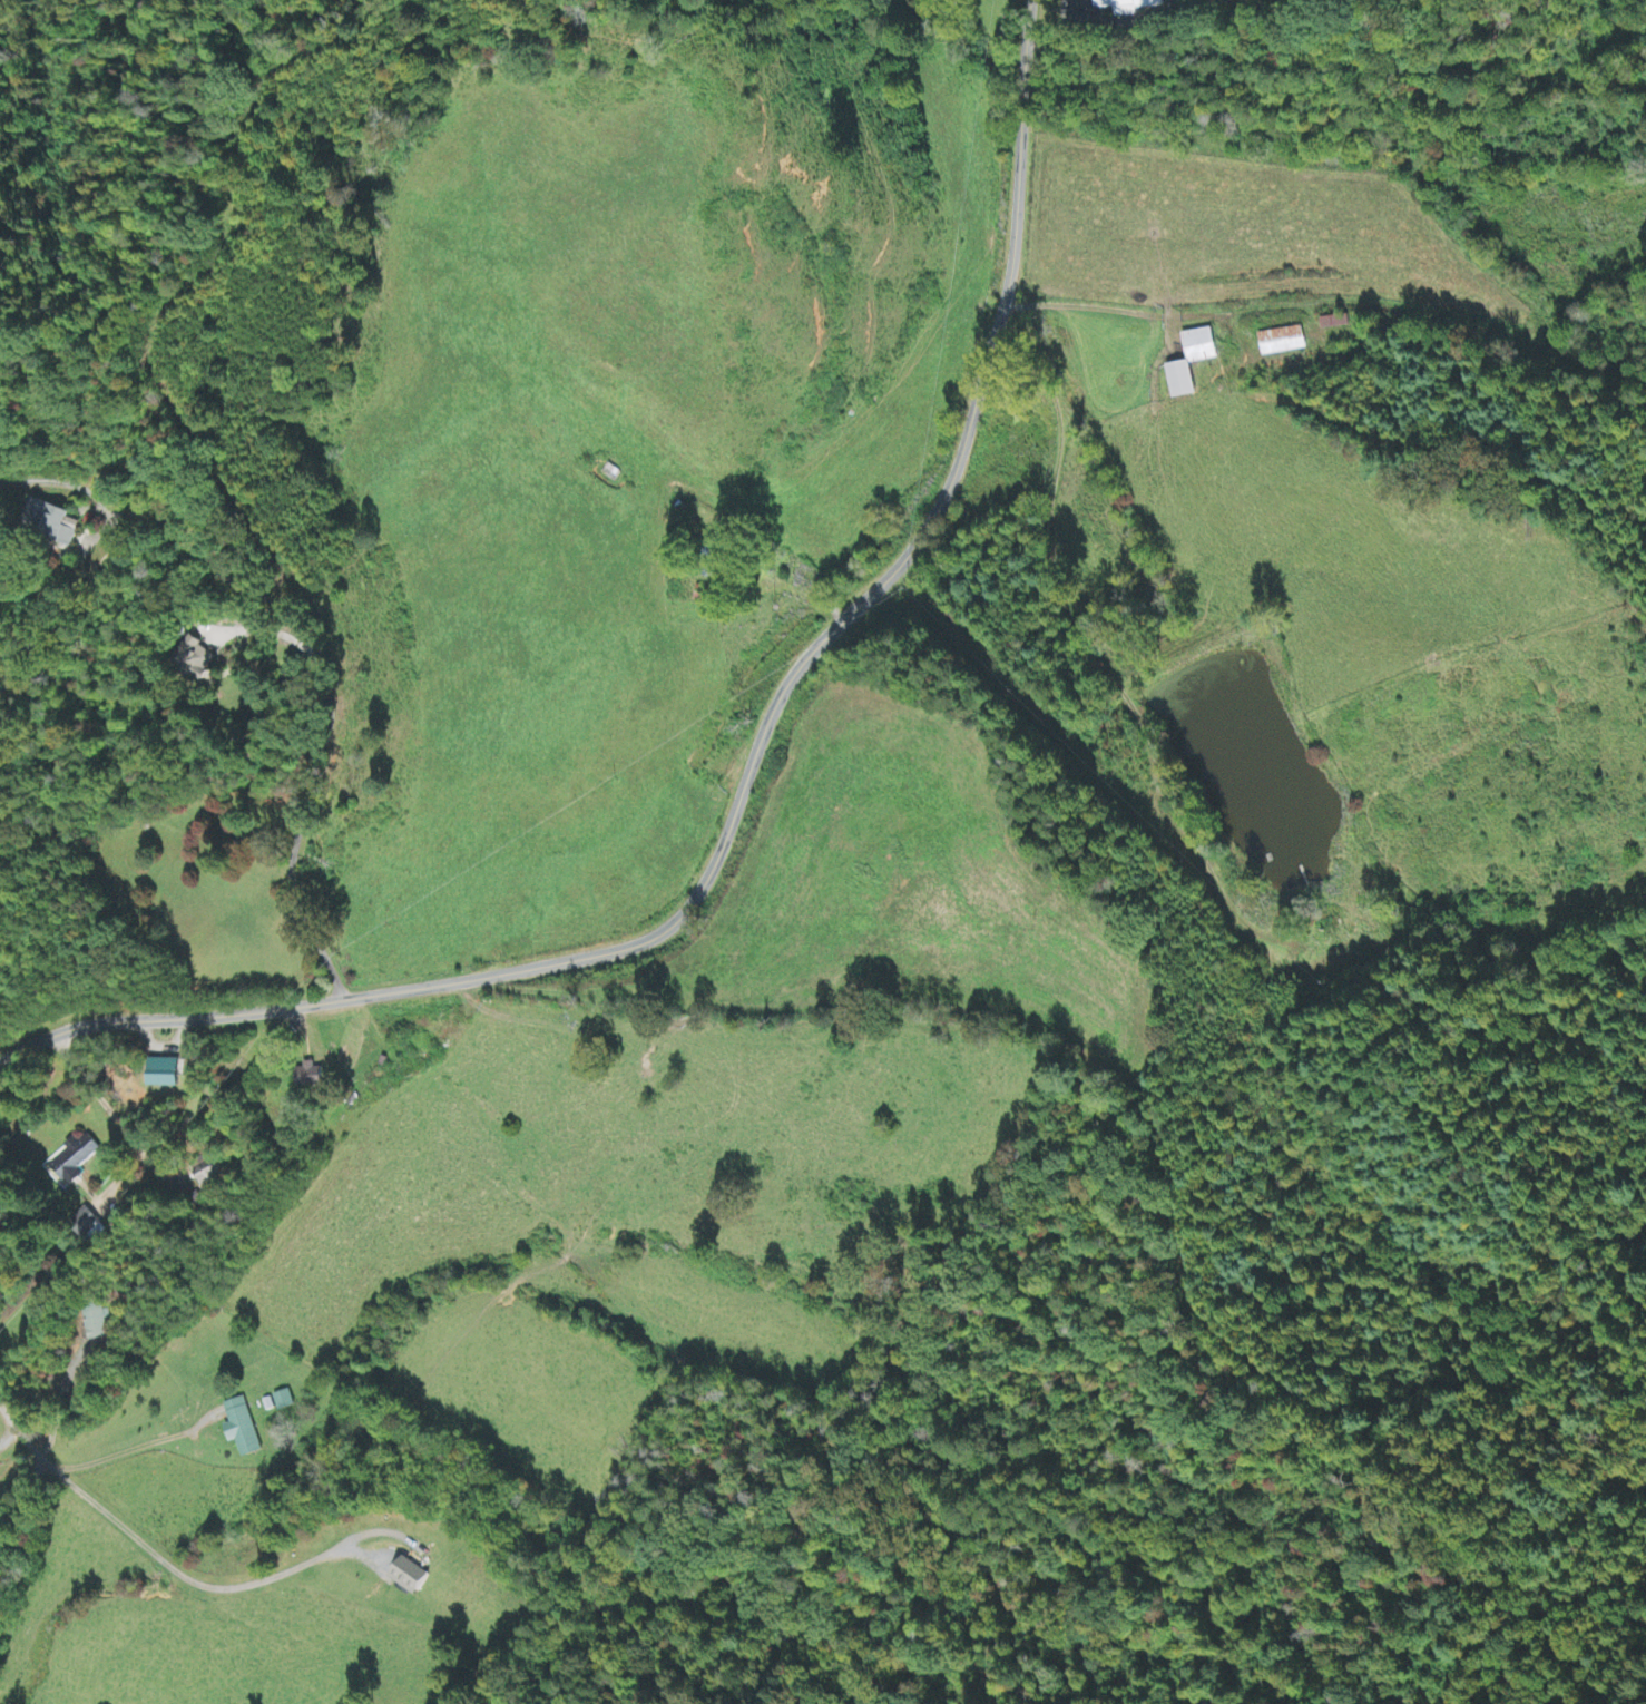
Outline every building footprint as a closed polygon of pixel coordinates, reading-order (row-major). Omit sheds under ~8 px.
[(1098,4),(1117,2),(1118,14),(1140,12),(1139,7),(1166,3),(1165,0),(1098,0),(1098,4)] [(1260,335),(1264,358),(1308,350),(1304,327),(1260,335)] [(1190,365),(1219,359),(1213,328),(1184,334),(1190,365)] [(1168,366),(1175,400),(1197,395),(1191,362),(1168,366)] [(73,513),(33,499),(23,529),(74,546),(82,523),(70,520),(73,513)] [(695,602),(711,605),(715,590),(698,586),(695,602)] [(180,665),(206,680),(219,657),(193,643),(180,665)] [(152,1088),(181,1089),(181,1061),(153,1060),(152,1088)] [(299,1066),(298,1088),(324,1088),(324,1067),(299,1066)] [(102,1152),(89,1137),(79,1145),(74,1139),(65,1147),(68,1151),(47,1170),(55,1180),(60,1176),(71,1189),(84,1177),(80,1172),(102,1152)] [(71,1221),(86,1238),(101,1225),(86,1208),(71,1221)] [(112,1340),(107,1307),(86,1310),(91,1343),(112,1340)] [(274,1396),(279,1413),(296,1408),(291,1392),(274,1396)] [(231,1445),(237,1443),(243,1460),(263,1454),(246,1399),(225,1405),(231,1425),(225,1427),(231,1445)] [(434,1575),(403,1559),(392,1581),(422,1597),(434,1575)]
